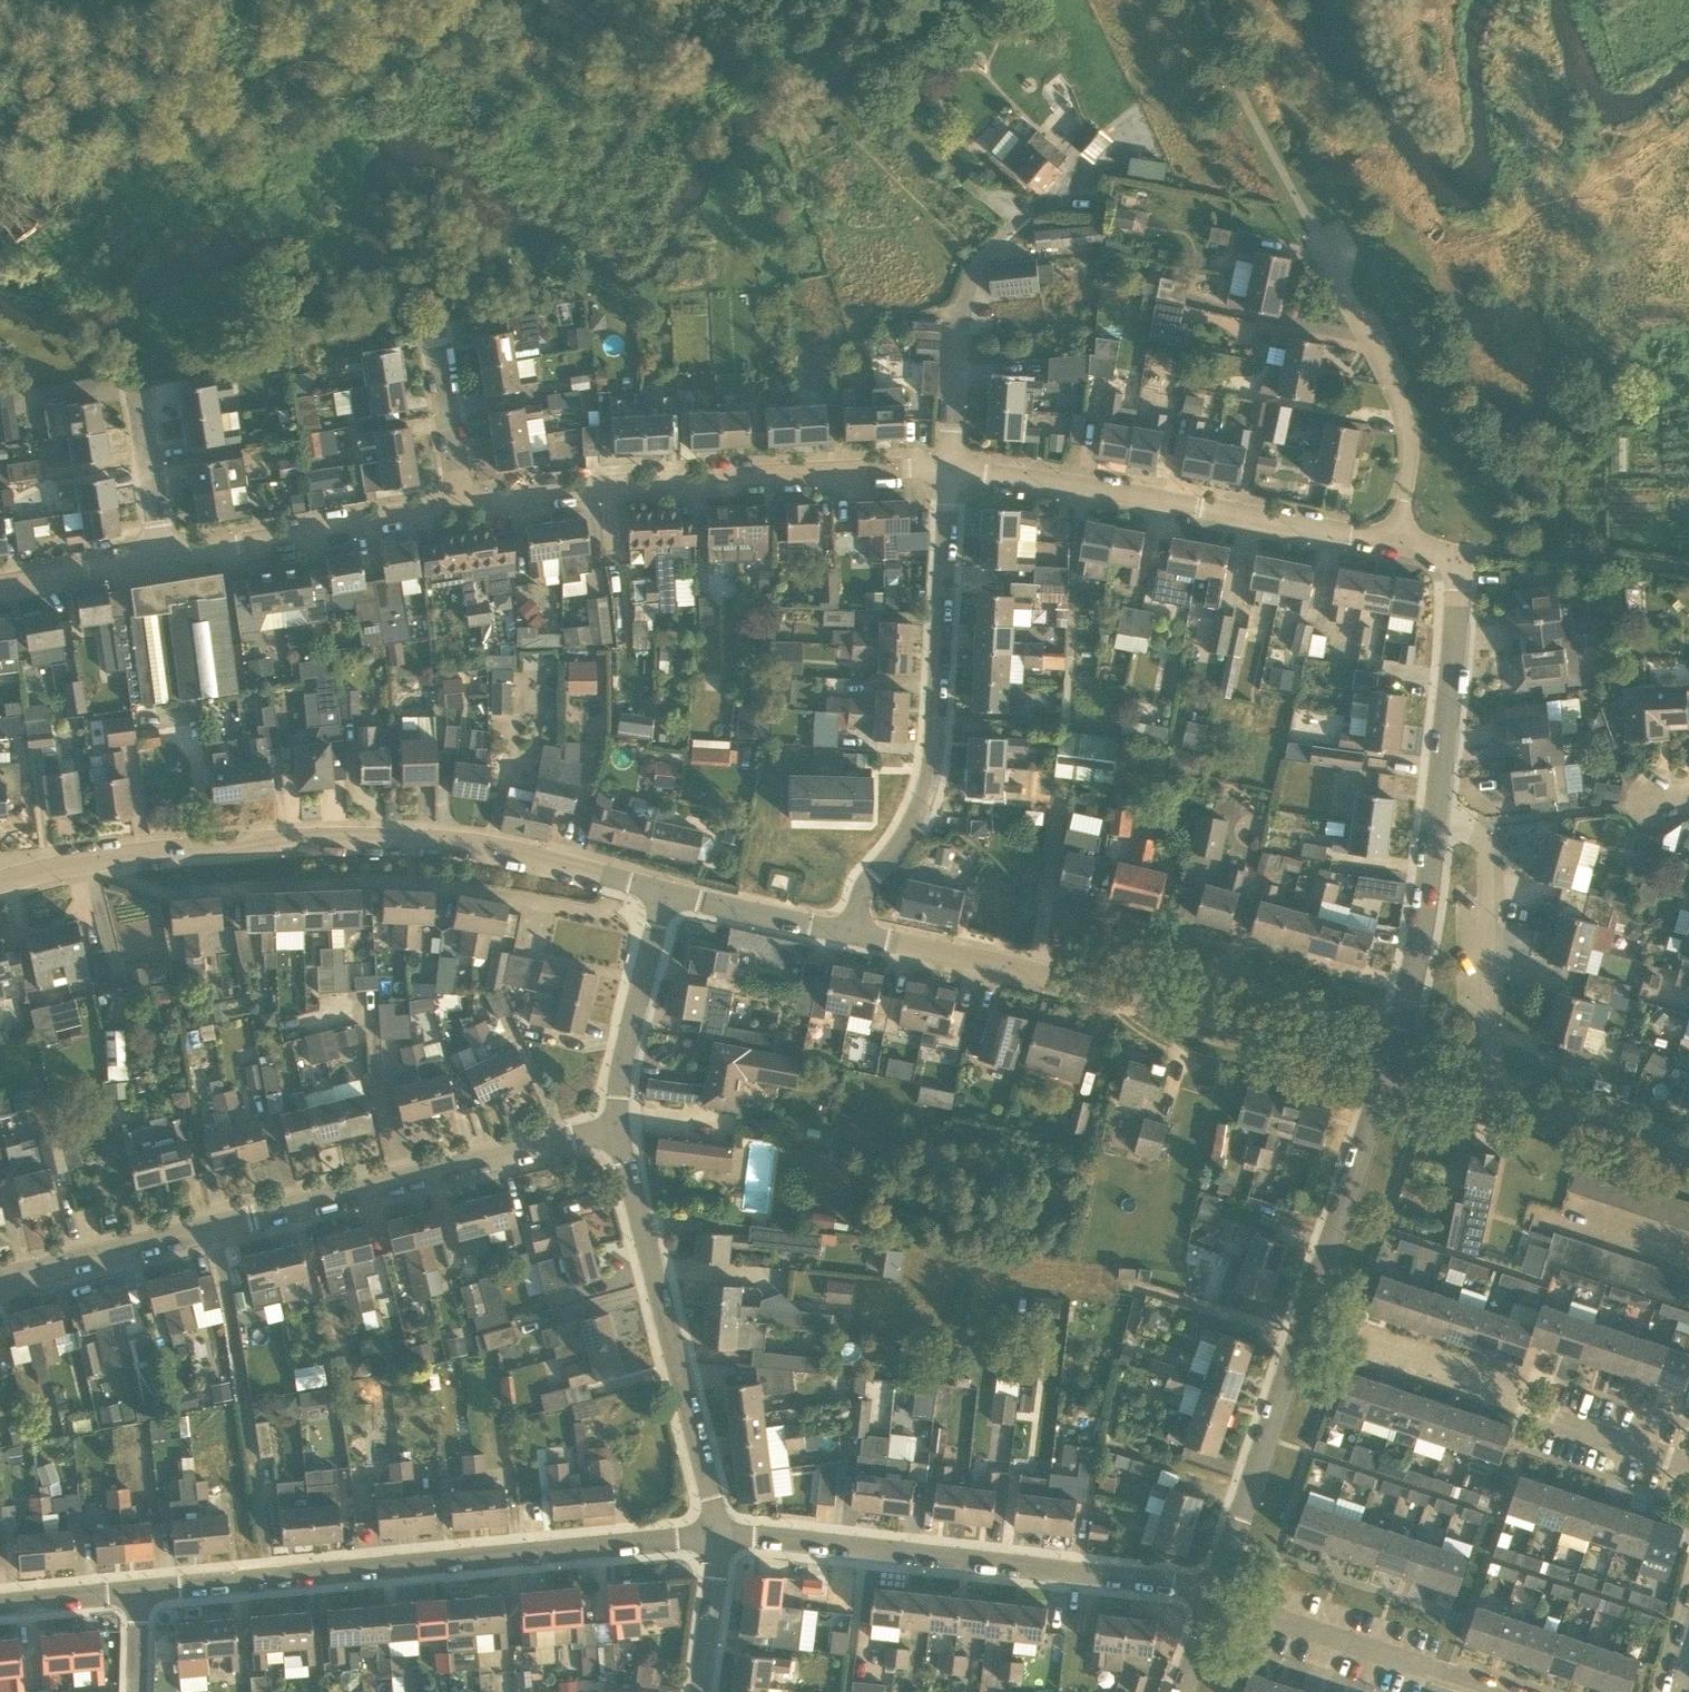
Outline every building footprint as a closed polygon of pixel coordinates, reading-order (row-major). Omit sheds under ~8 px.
[(1073,142),(1095,161),(1112,140),(1090,122),(1073,142)] [(1018,172),(1018,173),(1041,193),(1061,169),(1059,167),(1068,156),(1038,130),(1027,144),(1011,130),(993,150),(1004,159),(1003,160),(1018,172)] [(1164,178),(1167,161),(1130,155),(1127,172),(1164,178)] [(1117,207),(1113,225),(1132,229),(1136,212),(1117,207)] [(1102,224),(1060,229),(1037,231),(1039,248),(1104,242),(1102,224)] [(1236,246),(1238,232),(1213,227),(1210,241),(1236,246)] [(1240,247),(1237,259),(1255,263),(1252,280),(1286,287),(1292,258),(1240,247)] [(1054,262),(1038,263),(1038,260),(990,265),(993,296),(1041,291),(1040,283),(1056,282),(1054,262)] [(1186,304),(1186,303),(1190,283),(1162,276),(1157,298),(1186,304)] [(1286,287),(1252,280),(1248,296),(1230,292),(1227,304),(1279,316),(1286,287)] [(480,366),(515,360),(512,343),(540,338),(535,312),(505,317),(507,331),(475,336),(480,366)] [(1189,324),(1182,323),(1155,317),(1150,339),(1184,346),(1189,324)] [(913,323),(912,337),(939,338),(940,324),(913,323)] [(584,330),(568,333),(570,349),(587,346),(584,330)] [(1273,333),(1270,345),(1288,349),(1285,365),(1319,372),(1325,343),(1273,333)] [(1121,340),(1099,336),(1098,336),(1096,353),(1094,353),(1093,353),(1091,354),(1090,374),(1091,374),(1111,378),(1114,378),(1121,340)] [(917,340),(916,354),(938,356),(939,342),(917,340)] [(397,350),(344,358),(346,370),(364,368),(367,385),(401,380),(397,350)] [(1090,374),(1091,354),(1091,353),(1073,355),(1051,357),(1051,358),(1049,380),(1061,380),(1089,383),(1090,374)] [(517,373),(515,360),(480,366),(485,395),(537,387),(537,381),(535,373),(517,376),(517,373)] [(936,394),(938,360),(922,360),(920,393),(936,394)] [(1319,372),(1285,365),(1282,382),(1264,379),(1261,391),(1314,401),(1319,372)] [(297,396),(311,394),(308,372),(294,374),(297,396)] [(1198,372),(1196,386),(1216,389),(1218,374),(1198,372)] [(994,378),(992,407),(1024,410),(1025,392),(1044,394),(1044,382),(994,378)] [(349,388),(353,417),(406,409),(401,380),(367,385),(349,388)] [(183,419),(217,414),(215,396),(233,394),(231,382),(178,390),(183,419)] [(890,405),(873,406),(874,438),(904,437),(902,386),(890,387),(890,405)] [(579,402),(594,400),(592,388),(590,388),(570,391),(547,394),(550,410),(579,407),(579,402)] [(874,438),(873,406),(855,407),(854,388),(842,389),(844,439),(874,438)] [(1123,393),(1111,391),(1100,457),(1129,462),(1135,428),(1138,409),(1121,406),(1123,393)] [(316,425),(311,394),(297,396),(302,428),(316,425)] [(1186,394),(1183,411),(1202,414),(1205,397),(1186,394)] [(12,397),(0,399),(0,441),(18,438),(12,397)] [(51,439),(69,436),(103,430),(98,401),(65,406),(64,397),(44,400),(51,439)] [(640,417),(642,452),(671,450),(668,397),(656,397),(657,416),(640,417)] [(642,452),(640,417),(623,418),(622,399),(610,400),(613,453),(642,452)] [(1265,425),(1270,402),(1257,400),(1253,422),(1265,425)] [(524,419),(538,417),(542,416),(540,404),(488,413),(492,441),(527,436),(524,419)] [(794,407),(797,442),(826,440),(824,405),(794,407)] [(767,444),(797,442),(794,407),(765,409),(767,444)] [(1023,428),(1024,410),(992,407),(990,437),(1040,441),(1041,429),(1023,428)] [(717,412),(719,447),(749,445),(747,410),(717,412)] [(690,449),(719,447),(717,412),(687,414),(690,449)] [(1086,417),(1086,415),(1073,413),(1070,443),(1084,445),(1087,417),(1086,417)] [(1135,428),(1129,462),(1158,467),(1167,415),(1155,413),(1152,431),(1135,428)] [(187,449),(240,441),(238,429),(220,432),(217,414),(183,419),(187,449)] [(1184,472),(1212,477),(1219,442),(1202,439),(1205,421),(1193,419),(1184,472)] [(1321,451),(1356,458),(1361,429),(1309,419),(1307,431),(1325,434),(1321,451)] [(583,455),(586,455),(600,454),(599,424),(582,427),(583,455)] [(1288,430),(1266,425),(1263,440),(1286,444),(1288,430)] [(376,444),(378,460),(413,455),(408,426),(356,435),(358,447),(376,444)] [(1241,482),(1251,430),(1239,427),(1236,446),(1219,442),(1212,477),(1241,482)] [(103,430),(69,436),(71,453),(53,456),(55,468),(108,460),(103,430)] [(318,432),(302,434),(306,457),(322,454),(318,432)] [(1051,433),(1050,449),(1064,451),(1065,434),(1051,433)] [(527,436),(492,441),(497,470),(550,462),(547,449),(529,452),(527,436)] [(1350,487),(1356,458),(1321,451),(1316,480),(1350,487)] [(363,480),(365,492),(417,484),(413,455),(378,460),(381,477),(363,480)] [(278,459),(281,477),(301,474),(298,456),(278,459)] [(247,484),(244,469),(242,457),(190,465),(194,494),(229,488),(228,487),(247,484)] [(1257,469),(1276,472),(1278,460),(1260,457),(1257,469)] [(10,480),(39,476),(37,459),(8,463),(10,480)] [(313,504),(323,501),(320,488),(339,483),(335,467),(305,475),(313,504)] [(111,477),(58,485),(60,497),(78,495),(80,511),(115,506),(111,477)] [(229,488),(194,494),(198,522),(251,514),(249,502),(231,505),(229,488)] [(881,501),(883,559),(897,558),(896,532),(908,531),(906,500),(881,501)] [(869,560),(883,559),(881,501),(855,502),(857,534),(868,533),(869,560)] [(817,540),(818,540),(816,503),(785,505),(786,541),(802,540),(802,561),(816,561),(817,540)] [(65,531),(67,543),(120,535),(115,506),(80,511),(83,528),(65,531)] [(753,556),(767,556),(765,506),(735,507),(737,542),(752,541),(753,556)] [(737,542),(735,507),(706,508),(708,562),(722,562),(721,543),(737,542)] [(1020,522),(1036,525),(1038,513),(1021,510),(986,508),(984,537),(1019,539),(1020,522)] [(694,522),(680,523),(679,510),(653,511),(655,565),(656,581),(657,602),(658,613),(676,612),(673,557),(667,558),(666,552),(689,551),(689,544),(695,544),(694,522)] [(655,565),(653,511),(626,512),(628,547),(643,546),(644,565),(655,565)] [(47,517),(32,519),(33,526),(48,524),(47,517)] [(584,517),(555,521),(559,556),(563,581),(580,579),(579,573),(591,571),(584,517)] [(36,548),(33,526),(32,519),(14,522),(18,551),(36,548)] [(1055,542),(1069,543),(1071,520),(1057,519),(1055,542)] [(542,558),(559,556),(555,521),(525,525),(532,578),(544,576),(542,558)] [(1108,577),(1111,561),(1117,527),(1087,522),(1078,574),(1090,576),(1090,574),(1108,577)] [(1146,532),(1117,527),(1111,561),(1128,564),(1125,582),(1137,585),(1146,532)] [(480,623),(492,622),(485,579),(514,574),(513,539),(494,542),(492,529),(466,533),(480,623)] [(469,625),(480,623),(466,533),(440,538),(441,544),(422,547),(424,575),(460,569),(469,625)] [(1037,540),(1019,539),(984,537),(982,567),(1035,570),(1036,564),(1036,558),(1037,540)] [(1189,606),(1191,607),(1191,603),(1202,542),(1174,537),(1168,570),(1159,568),(1153,600),(1165,602),(1166,599),(1190,603),(1189,606)] [(400,577),(418,574),(413,542),(381,548),(386,578),(373,580),(381,623),(407,618),(400,577)] [(1191,603),(1206,605),(1220,608),(1231,548),(1202,542),(1191,603)] [(325,557),(331,589),(332,593),(353,589),(355,602),(362,645),(383,643),(381,623),(373,580),(364,582),(359,552),(325,557)] [(1281,592),(1287,560),(1257,555),(1251,586),(1252,586),(1249,603),(1261,605),(1264,589),(1281,592)] [(1311,598),(1317,566),(1287,560),(1281,592),(1297,595),(1294,612),(1307,614),(1310,598),(1311,598)] [(297,562),(276,565),(283,609),(298,607),(311,623),(331,620),(326,589),(311,591),(307,565),(298,566),(297,562)] [(1056,566),(1036,564),(1035,570),(1035,584),(1041,585),(1055,585),(1056,566)] [(267,612),(283,609),(276,565),(255,568),(255,572),(246,574),(250,601),(235,603),(240,634),(259,631),(267,612)] [(1362,607),(1368,573),(1340,568),(1331,620),(1343,622),(1346,604),(1362,607)] [(773,569),(759,570),(760,590),(774,590),(773,569)] [(821,602),(839,600),(836,569),(818,571),(821,602)] [(111,619),(119,670),(126,669),(130,706),(237,692),(224,596),(220,573),(123,589),(127,615),(126,616),(111,619)] [(1397,578),(1369,573),(1368,573),(1362,607),(1390,612),(1397,578)] [(1426,583),(1397,578),(1390,612),(1420,617),(1426,583)] [(646,603),(657,602),(656,581),(645,581),(646,603)] [(1012,583),(1012,595),(1034,596),(1041,597),(1041,585),(1035,584),(1012,583)] [(127,615),(123,589),(107,591),(106,584),(74,589),(80,624),(99,621),(107,672),(119,670),(111,619),(126,616),(127,615)] [(1059,601),(1058,611),(1057,624),(1067,625),(1068,611),(1068,601),(1068,586),(1055,585),(1041,585),(1041,597),(1041,600),(1059,601)] [(1508,609),(1509,623),(1573,616),(1571,602),(1560,603),(1559,586),(1516,591),(1518,608),(1508,609)] [(1087,591),(1085,608),(1102,610),(1103,593),(1087,591)] [(1032,625),(1033,609),(1034,596),(1012,595),(981,593),(979,623),(1014,625),(1032,625)] [(608,641),(606,620),(605,597),(587,598),(588,625),(564,628),(564,646),(608,641)] [(712,622),(711,597),(697,597),(699,623),(712,622)] [(528,598),(517,610),(529,621),(537,613),(541,609),(528,598)] [(1137,635),(1142,609),(1124,606),(1119,632),(1137,635)] [(823,624),(853,625),(854,610),(824,609),(823,624)] [(1142,609),(1137,635),(1150,638),(1155,612),(1142,609)] [(62,644),(62,643),(57,610),(23,616),(32,666),(49,663),(49,665),(65,662),(62,644)] [(1231,625),(1232,625),(1234,617),(1217,613),(1210,650),(1225,653),(1231,625)] [(1576,647),(1573,616),(1509,623),(1511,638),(1527,636),(1529,652),(1523,653),(1513,654),(1576,647)] [(19,670),(12,618),(0,620),(0,672),(19,670)] [(648,648),(648,643),(647,620),(632,621),(634,648),(648,648)] [(830,643),(852,644),(910,648),(911,622),(880,620),(879,632),(830,629),(830,643)] [(1307,653),(1314,625),(1299,622),(1292,649),(1307,653)] [(1013,640),(1014,625),(979,623),(977,651),(1012,653),(1026,654),(1045,656),(1045,642),(1013,640)] [(1248,628),(1232,625),(1231,625),(1225,653),(1226,653),(1218,694),(1232,697),(1241,656),(1242,656),(1248,628)] [(1368,645),(1371,627),(1359,625),(1356,643),(1368,645)] [(521,633),(521,643),(543,643),(544,633),(521,633)] [(1327,635),(1313,633),(1309,655),(1324,657),(1327,635)] [(660,641),(659,660),(668,660),(672,661),(674,642),(660,641)] [(775,641),(775,663),(797,663),(797,642),(775,641)] [(401,642),(386,644),(389,665),(404,663),(401,642)] [(908,673),(910,648),(852,644),(851,658),(877,660),(877,671),(908,673)] [(1413,664),(1416,646),(1404,644),(1401,662),(1413,664)] [(1580,683),(1576,647),(1513,654),(1517,690),(1528,689),(1527,685),(1569,680),(1570,684),(1580,683)] [(1010,682),(1012,653),(977,651),(976,680),(1010,682)] [(1025,666),(1044,668),(1045,656),(1026,654),(1025,666)] [(270,656),(247,660),(250,677),(272,673),(270,656)] [(1045,656),(1044,668),(1066,669),(1066,657),(1045,656)] [(595,693),(595,661),(568,661),(568,693),(595,693)] [(301,679),(327,675),(325,662),(298,666),(301,679)] [(1295,685),(1295,667),(1271,667),(1271,685),(1295,685)] [(1377,686),(1379,672),(1356,669),(1354,682),(1377,686)] [(337,705),(334,675),(316,677),(320,707),(337,705)] [(464,704),(461,676),(443,678),(446,706),(464,704)] [(85,710),(80,680),(63,683),(68,713),(85,710)] [(1010,682),(976,680),(974,710),(1027,712),(1028,700),(1010,700),(1010,682)] [(510,681),(493,681),(492,713),(510,713),(510,681)] [(1624,688),(1627,741),(1659,740),(1659,729),(1688,727),(1688,685),(1624,688)] [(1370,718),(1404,723),(1408,695),(1355,687),(1354,699),(1372,702),(1370,718)] [(359,717),(359,689),(341,690),(341,717),(359,717)] [(875,700),(849,699),(826,698),(825,711),(838,712),(848,713),(906,716),(907,691),(876,689),(875,700)] [(768,739),(769,718),(769,706),(739,704),(737,737),(768,739)] [(1549,721),(1548,704),(1505,708),(1507,725),(1497,727),(1498,741),(1562,734),(1560,719),(1549,721)] [(275,705),(263,707),(265,725),(277,724),(275,705)] [(838,712),(825,711),(814,711),(813,731),(805,731),(804,744),(836,746),(838,712)] [(906,716),(848,713),(847,726),(873,728),(872,740),(904,742),(906,716)] [(25,722),(24,714),(14,716),(0,717),(0,738),(27,735),(25,722)] [(132,715),(105,719),(108,746),(135,743),(132,715)] [(434,716),(419,717),(419,729),(400,729),(402,784),(437,783),(434,716)] [(1400,753),(1404,723),(1370,718),(1367,736),(1342,733),(1341,745),(1400,753)] [(51,719),(42,720),(25,722),(27,735),(28,747),(54,744),(51,719)] [(331,784),(331,780),(328,757),(343,755),(340,723),(320,725),(312,745),(295,747),(299,787),(331,784)] [(390,781),(389,746),(375,746),(375,725),(359,725),(360,782),(390,781)] [(461,727),(446,725),(442,751),(457,753),(461,727)] [(138,748),(160,745),(158,728),(136,731),(138,748)] [(1055,775),(1116,783),(1122,738),(1061,730),(1055,775)] [(1565,765),(1562,734),(1498,741),(1500,756),(1516,754),(1518,770),(1512,770),(1512,771),(1502,772),(1565,765)] [(248,762),(240,763),(244,798),(274,794),(266,736),(245,739),(248,762)] [(1025,751),(1026,739),(972,736),(971,766),(1006,767),(1007,750),(1025,751)] [(691,759),(729,760),(730,738),(691,737),(691,759)] [(244,798),(240,763),(231,765),(228,741),(205,744),(213,801),(244,798)] [(536,804),(549,807),(554,780),(557,781),(561,761),(560,760),(562,748),(543,745),(541,759),(534,791),(509,786),(500,830),(529,836),(536,804)] [(1365,752),(1343,749),(1314,745),(1312,762),(1362,770),(1365,752)] [(476,746),(474,764),(455,761),(450,793),(486,798),(490,766),(488,766),(491,749),(476,746)] [(79,809),(75,771),(59,773),(57,752),(42,754),(49,813),(79,809)] [(108,780),(94,782),(99,817),(131,813),(123,758),(105,761),(108,780)] [(529,836),(548,840),(555,807),(573,811),(583,765),(561,761),(557,781),(554,780),(549,807),(536,804),(529,836)] [(7,815),(6,802),(19,802),(18,762),(0,763),(0,816),(7,815)] [(655,762),(654,775),(674,777),(675,764),(655,762)] [(1568,792),(1565,765),(1502,772),(1503,787),(1514,786),(1516,803),(1531,801),(1532,812),(1579,807),(1577,791),(1568,792)] [(1005,785),(1006,767),(971,766),(969,795),(1022,798),(1023,786),(1005,785)] [(840,818),(871,818),(872,777),(830,776),(788,775),(787,816),(818,817),(818,811),(829,811),(840,812),(840,818)] [(1606,784),(1604,799),(1619,801),(1621,786),(1606,784)] [(1355,823),(1390,827),(1394,798),(1341,791),(1339,803),(1358,805),(1355,823)] [(629,795),(625,813),(604,808),(607,795),(598,793),(588,836),(647,849),(653,821),(654,821),(658,802),(629,795)] [(1120,808),(1118,835),(1135,837),(1138,810),(1120,808)] [(1230,821),(1200,814),(1191,852),(1221,859),(1230,821)] [(701,832),(654,821),(653,821),(647,849),(695,860),(695,857),(703,859),(711,855),(713,844),(708,837),(701,835),(701,832)] [(1386,857),(1390,827),(1355,823),(1353,840),(1335,838),(1333,849),(1386,857)] [(1578,864),(1584,840),(1548,830),(1541,854),(1578,864)] [(1073,834),(1061,886),(1089,892),(1097,858),(1081,854),(1085,837),(1073,834)] [(1627,878),(1651,884),(1663,840),(1650,836),(1641,867),(1631,865),(1627,878)] [(1160,909),(1168,874),(1148,870),(1155,841),(1142,838),(1135,866),(1119,863),(1111,897),(1160,909)] [(937,841),(933,866),(950,869),(954,844),(937,841)] [(1325,859),(1328,846),(1304,842),(1302,855),(1325,859)] [(1278,855),(1263,851),(1257,871),(1273,876),(1275,868),(1280,870),(1281,867),(1299,872),(1301,866),(1300,866),(1302,860),(1278,853),(1278,855)] [(1571,888),(1578,864),(1541,854),(1534,878),(1571,888)] [(1245,870),(1237,868),(1234,867),(1228,890),(1208,885),(1198,918),(1230,927),(1239,894),(1239,893),(1245,870)] [(1359,894),(1387,898),(1389,879),(1362,875),(1359,894)] [(1323,899),(1329,881),(1317,878),(1312,896),(1323,899)] [(959,926),(966,892),(909,879),(901,913),(959,926)] [(1340,884),(1339,884),(1329,881),(1323,899),(1335,903),(1340,884)] [(1291,908),(1273,903),(1278,885),(1267,882),(1252,933),(1281,942),(1291,908)] [(383,889),(382,920),(393,921),(392,947),(406,948),(409,890),(383,889)] [(330,891),(331,926),(360,925),(358,890),(330,891)] [(434,891),(409,890),(406,948),(420,949),(421,922),(432,923),(434,891)] [(303,927),(331,926),(330,891),(302,892),(303,927)] [(275,929),(303,927),(302,892),(274,893),(275,929)] [(276,951),(275,929),(274,893),(245,894),(247,930),(261,929),(262,951),(264,951),(265,968),(277,967),(276,951)] [(1613,913),(1620,915),(1632,918),(1636,905),(1589,893),(1586,906),(1613,913)] [(458,894),(452,926),(464,928),(459,954),(473,956),(483,899),(458,894)] [(222,927),(219,896),(194,898),(200,956),(211,955),(213,955),(211,928),(222,927)] [(200,956),(194,898),(168,901),(172,932),(183,931),(186,958),(200,956)] [(491,933),(503,935),(508,903),(483,899),(473,956),(486,959),(491,933)] [(1609,927),(1613,913),(1586,906),(1582,919),(1562,913),(1555,937),(1592,947),(1598,924),(1609,927)] [(1308,949),(1318,916),(1291,908),(1281,942),(1308,949)] [(1336,957),(1346,924),(1318,916),(1308,949),(1336,957)] [(55,925),(54,925),(68,981),(90,976),(76,920),(65,923),(65,921),(55,923),(55,925)] [(1366,966),(1375,932),(1374,932),(1346,924),(1336,957),(1366,966)] [(68,981),(54,925),(24,933),(38,989),(68,981)] [(1688,934),(1686,935),(1684,937),(1680,952),(1680,956),(1682,958),(1683,958),(1680,972),(1688,974),(1688,934)] [(1585,971),(1592,947),(1555,937),(1549,961),(1585,971)] [(23,973),(17,951),(5,953),(1,938),(0,939),(0,998),(5,997),(5,995),(15,993),(11,976),(23,973)] [(738,968),(740,953),(692,944),(689,960),(693,961),(691,970),(715,974),(713,986),(708,985),(707,986),(734,991),(743,993),(747,970),(738,968)] [(332,949),(334,992),(350,991),(349,969),(349,964),(345,965),(344,948),(332,949)] [(95,993),(114,989),(104,949),(90,952),(96,976),(91,977),(95,993)] [(318,992),(334,992),(332,949),(320,949),(321,966),(317,966),(318,992)] [(277,967),(289,967),(288,950),(276,951),(277,967)] [(500,989),(508,953),(493,950),(485,986),(500,989)] [(200,956),(186,958),(189,985),(203,984),(200,956)] [(456,958),(438,956),(435,992),(452,993),(456,958)] [(561,997),(589,1004),(596,973),(543,961),(538,981),(564,987),(561,997)] [(822,964),(808,961),(806,961),(800,989),(796,1012),(811,1015),(816,993),(819,980),(822,964)] [(819,980),(816,993),(811,1015),(825,1018),(828,1008),(851,1013),(861,966),(845,962),(844,966),(836,964),(831,988),(819,985),(820,980),(819,980)] [(145,966),(128,970),(131,987),(149,984),(145,966)] [(861,966),(851,1013),(874,1018),(872,1028),(886,1031),(893,996),(892,1001),(880,998),(885,975),(877,973),(877,970),(861,966)] [(350,973),(351,988),(377,987),(376,972),(350,973)] [(1614,993),(1617,980),(1590,972),(1587,986),(1614,993)] [(1680,972),(1676,985),(1688,988),(1688,974),(1680,972)] [(893,996),(886,1031),(900,1034),(902,1024),(925,1029),(935,982),(918,978),(918,982),(910,980),(905,1004),(893,1001),(894,996),(893,996)] [(734,991),(707,986),(674,980),(669,1011),(703,1018),(703,1017),(729,1022),(734,991)] [(550,1002),(554,986),(540,982),(535,998),(550,1002)] [(968,1012),(966,1011),(965,1017),(954,1014),(959,990),(951,989),(951,985),(935,982),(925,1029),(939,1032),(937,1042),(960,1047),(968,1012)] [(505,986),(503,995),(500,989),(486,996),(496,1017),(514,1009),(509,999),(512,989),(505,986)] [(1610,1006),(1614,993),(1587,986),(1583,999),(1558,992),(1552,1016),(1589,1026),(1595,1002),(1610,1006)] [(168,990),(144,993),(146,1010),(170,1007),(168,990)] [(581,1034),(589,1004),(561,997),(559,1008),(533,1002),(529,1022),(531,1022),(528,1033),(540,1036),(543,1025),(581,1034)] [(49,1006),(49,1005),(30,1010),(39,1045),(57,1040),(55,1030),(81,1024),(75,1000),(49,1006)] [(211,1003),(214,1022),(229,1020),(225,1000),(211,1003)] [(381,1038),(403,1037),(410,1037),(409,1014),(393,1015),(392,1004),(379,1005),(381,1038)] [(735,1004),(733,1021),(750,1023),(752,1005),(735,1004)] [(975,1015),(969,1036),(965,1051),(980,1056),(980,1058),(1014,1068),(1028,1019),(993,1010),(991,1019),(975,1015)] [(1582,1049),(1589,1026),(1552,1016),(1545,1040),(1566,1045),(1562,1059),(1590,1065),(1593,1052),(1582,1049)] [(474,1025),(481,1039),(490,1035),(484,1021),(474,1025)] [(1029,1059),(1081,1074),(1091,1037),(1039,1023),(1029,1059)] [(471,1044),(481,1039),(474,1025),(464,1029),(471,1044)] [(357,1026),(335,1031),(338,1047),(358,1042),(365,1040),(365,1034),(357,1026)] [(774,1054),(774,1052),(777,1035),(728,1026),(725,1044),(774,1054)] [(198,1029),(183,1031),(185,1048),(200,1046),(198,1029)] [(339,1057),(338,1051),(332,1029),(318,1033),(325,1060),(339,1057)] [(108,1065),(126,1064),(124,1030),(106,1031),(108,1065)] [(311,1064),(325,1060),(318,1033),(305,1036),(311,1064)] [(1682,1037),(1678,1051),(1688,1054),(1688,1039),(1682,1037)] [(412,1045),(416,1062),(420,1079),(429,1114),(456,1107),(443,1056),(427,1060),(422,1042),(412,1045)] [(774,1054),(725,1044),(717,1043),(709,1087),(650,1078),(648,1095),(705,1103),(738,1108),(745,1075),(798,1084),(803,1058),(774,1052),(774,1054)] [(1628,1043),(1624,1059),(1639,1063),(1643,1047),(1628,1043)] [(416,1062),(412,1045),(401,1048),(405,1065),(416,1062)] [(530,1077),(520,1057),(514,1045),(489,1057),(505,1089),(530,1077)] [(1654,1051),(1645,1068),(1660,1076),(1669,1059),(1654,1051)] [(1678,1051),(1675,1064),(1688,1068),(1688,1054),(1678,1051)] [(887,1073),(912,1078),(916,1061),(891,1055),(887,1073)] [(479,1101),(505,1089),(489,1057),(464,1069),(479,1101)] [(1145,1094),(1160,1098),(1169,1066),(1153,1062),(1152,1066),(1132,1060),(1120,1102),(1141,1107),(1145,1094)] [(245,1066),(249,1088),(262,1086),(258,1064),(245,1066)] [(261,1066),(266,1094),(279,1091),(274,1064),(261,1066)] [(402,1121),(429,1114),(420,1079),(393,1086),(402,1121)] [(220,1080),(209,1082),(211,1095),(223,1092),(220,1080)] [(125,1083),(107,1084),(108,1097),(125,1096),(125,1083)] [(335,1101),(332,1088),(304,1095),(315,1142),(343,1135),(335,1101)] [(1267,1130),(1277,1096),(1248,1088),(1239,1122),(1267,1130)] [(223,1092),(227,1109),(237,1106),(233,1089),(223,1092)] [(315,1142),(304,1095),(303,1095),(302,1090),(292,1093),(296,1110),(280,1114),(289,1149),(315,1142)] [(223,1092),(211,1095),(216,1112),(227,1109),(223,1092)] [(371,1128),(366,1107),(363,1094),(335,1101),(343,1135),(371,1128)] [(1295,1137),(1304,1103),(1277,1096),(1267,1130),(1263,1146),(1258,1164),(1269,1168),(1279,1133),(1295,1137)] [(1084,1134),(1092,1103),(1077,1099),(1068,1129),(1084,1134)] [(1295,1137),(1323,1145),(1332,1111),(1304,1103),(1295,1137)] [(216,1112),(214,1112),(218,1130),(231,1126),(228,1112),(227,1109),(216,1112)] [(192,1173),(178,1118),(173,1119),(171,1113),(148,1119),(150,1125),(164,1180),(192,1173)] [(1170,1125),(1148,1119),(1145,1118),(1136,1153),(1160,1160),(1170,1125)] [(268,1154),(262,1132),(259,1119),(232,1126),(241,1161),(268,1154)] [(137,1187),(164,1180),(150,1125),(123,1132),(137,1187)] [(232,1126),(231,1126),(218,1130),(205,1133),(214,1167),(241,1161),(232,1126)] [(731,1170),(734,1142),(663,1133),(659,1162),(731,1170)] [(57,1207),(52,1185),(49,1172),(64,1169),(56,1134),(38,1138),(40,1145),(22,1149),(21,1142),(6,1146),(22,1215),(57,1207)] [(1258,1164),(1263,1146),(1250,1143),(1243,1167),(1256,1170),(1258,1164)] [(78,1147),(60,1151),(64,1169),(82,1165),(78,1147)] [(1471,1205),(1450,1200),(1440,1243),(1480,1256),(1494,1191),(1502,1156),(1473,1150),(1465,1185),(1475,1187),(1471,1205)] [(1579,1165),(1571,1190),(1583,1194),(1592,1169),(1579,1165)] [(1583,1194),(1596,1199),(1604,1173),(1592,1169),(1583,1194)] [(1608,1203),(1617,1177),(1604,1173),(1596,1199),(1608,1203)] [(1608,1203),(1621,1207),(1629,1181),(1617,1177),(1608,1203)] [(1633,1211),(1641,1185),(1629,1181),(1621,1207),(1633,1211)] [(1633,1211),(1646,1215),(1654,1190),(1641,1185),(1633,1211)] [(525,1208),(512,1210),(507,1190),(478,1198),(486,1231),(502,1226),(507,1244),(520,1241),(515,1223),(528,1221),(525,1208)] [(1658,1219),(1667,1194),(1654,1190),(1646,1215),(1658,1219)] [(1300,1212),(1306,1195),(1295,1191),(1289,1208),(1300,1212)] [(1658,1219),(1671,1223),(1679,1198),(1667,1194),(1658,1219)] [(469,1235),(486,1231),(478,1198),(449,1205),(455,1226),(462,1256),(474,1254),(469,1235)] [(1688,1209),(1688,1201),(1679,1198),(1671,1223),(1683,1227),(1688,1209)] [(531,1217),(546,1214),(543,1200),(528,1203),(531,1217)] [(1203,1200),(1198,1218),(1217,1222),(1222,1205),(1203,1200)] [(434,1208),(410,1215),(424,1271),(437,1268),(431,1242),(442,1239),(434,1208)] [(837,1215),(815,1212),(813,1226),(835,1229),(837,1215)] [(385,1221),(391,1242),(393,1252),(404,1249),(417,1300),(420,1311),(428,1309),(427,1305),(431,1304),(429,1297),(430,1297),(424,1271),(410,1215),(385,1221)] [(562,1255),(590,1247),(582,1217),(529,1231),(535,1251),(560,1244),(562,1255)] [(821,1253),(822,1243),(823,1233),(752,1225),(751,1236),(733,1234),(700,1230),(697,1260),(730,1263),(732,1246),(749,1248),(750,1246),(821,1253)] [(373,1257),(371,1247),(366,1226),(340,1232),(354,1288),(355,1288),(368,1285),(362,1259),(373,1257)] [(1289,1245),(1238,1228),(1235,1239),(1252,1245),(1246,1262),(1279,1273),(1289,1245)] [(1531,1240),(1550,1245),(1553,1235),(1534,1230),(1531,1240)] [(360,1310),(355,1288),(354,1288),(340,1232),(316,1238),(330,1294),(342,1291),(347,1313),(360,1310)] [(823,1233),(822,1243),(837,1245),(838,1235),(823,1233)] [(1549,1258),(1561,1262),(1570,1237),(1557,1233),(1549,1258)] [(1570,1237),(1561,1262),(1574,1266),(1582,1241),(1570,1237)] [(1417,1256),(1421,1245),(1402,1239),(1398,1249),(1417,1256)] [(1574,1266),(1586,1270),(1595,1245),(1582,1241),(1574,1266)] [(312,1294),(305,1264),(299,1242),(270,1249),(279,1283),(296,1279),(300,1297),(312,1294)] [(1440,1251),(1421,1245),(1417,1256),(1436,1262),(1440,1251)] [(1586,1270),(1599,1274),(1607,1249),(1595,1245),(1586,1270)] [(901,1275),(904,1249),(883,1246),(880,1272),(901,1275)] [(540,1272),(545,1291),(598,1278),(590,1247),(562,1255),(565,1265),(540,1272)] [(241,1256),(247,1278),(254,1308),(266,1306),(261,1287),(279,1283),(270,1249),(241,1256)] [(1599,1274),(1611,1279),(1620,1253),(1607,1249),(1599,1274)] [(1611,1279),(1624,1283),(1632,1257),(1620,1253),(1611,1279)] [(482,1276),(497,1272),(493,1255),(479,1259),(482,1276)] [(1468,1273),(1471,1262),(1452,1256),(1449,1266),(1468,1273)] [(1525,1257),(1520,1271),(1540,1277),(1545,1263),(1525,1257)] [(1624,1283),(1636,1287),(1644,1261),(1632,1257),(1624,1283)] [(1636,1287),(1648,1291),(1657,1265),(1644,1261),(1636,1287)] [(1279,1273),(1246,1262),(1240,1279),(1223,1273),(1219,1284),(1270,1301),(1279,1273)] [(1490,1268),(1471,1262),(1468,1273),(1487,1279),(1490,1268)] [(764,1265),(761,1280),(787,1284),(790,1269),(764,1265)] [(1648,1291),(1661,1295),(1669,1270),(1657,1265),(1648,1291)] [(1136,1280),(1136,1279),(1137,1268),(1121,1267),(1120,1279),(1136,1280)] [(204,1310),(220,1306),(212,1274),(197,1277),(195,1268),(170,1274),(183,1331),(197,1328),(191,1302),(201,1299),(204,1310)] [(1140,1269),(1138,1280),(1150,1283),(1152,1271),(1140,1269)] [(1559,1280),(1578,1286),(1581,1275),(1562,1269),(1559,1280)] [(1661,1295),(1673,1299),(1682,1274),(1669,1270),(1661,1295)] [(1518,1289),(1522,1279),(1503,1272),(1499,1283),(1518,1289)] [(189,1354),(183,1331),(170,1274),(145,1280),(153,1311),(164,1308),(176,1357),(189,1354)] [(1378,1287),(1370,1284),(1362,1306),(1371,1309),(1369,1313),(1395,1322),(1408,1283),(1382,1274),(1378,1287)] [(1686,1303),(1688,1293),(1688,1276),(1682,1274),(1673,1299),(1686,1303)] [(1581,1275),(1578,1286),(1597,1292),(1600,1282),(1581,1275)] [(852,1304),(855,1282),(830,1279),(827,1301),(852,1304)] [(1541,1285),(1522,1279),(1518,1289),(1538,1296),(1541,1285)] [(740,1319),(767,1321),(778,1322),(778,1325),(830,1331),(831,1329),(832,1314),(801,1311),(763,1307),(763,1305),(742,1304),(743,1285),(709,1282),(707,1309),(723,1310),(722,1313),(740,1315),(740,1319)] [(468,1316),(484,1312),(477,1283),(461,1287),(468,1316)] [(1408,1283),(1395,1322),(1421,1330),(1434,1291),(1408,1283)] [(133,1316),(131,1306),(126,1285),(100,1291),(118,1365),(133,1361),(122,1318),(133,1316)] [(1484,1305),(1487,1294),(1463,1286),(1459,1298),(1484,1305)] [(1609,1297),(1628,1303),(1632,1292),(1613,1286),(1609,1297)] [(106,1368),(118,1365),(100,1291),(77,1297),(84,1327),(95,1325),(106,1368)] [(1459,1300),(1434,1291),(1421,1330),(1446,1338),(1459,1300)] [(1632,1292),(1628,1303),(1647,1309),(1651,1298),(1632,1292)] [(1459,1300),(1446,1338),(1472,1347),(1484,1308),(1459,1300)] [(65,1333),(62,1323),(57,1302),(31,1308),(45,1365),(60,1361),(53,1335),(65,1333)] [(1660,1313),(1679,1320),(1682,1309),(1663,1303),(1660,1313)] [(1543,1304),(1541,1310),(1536,1325),(1530,1342),(1556,1351),(1569,1313),(1543,1304)] [(48,1375),(45,1365),(31,1308),(8,1314),(15,1345),(25,1343),(31,1368),(35,1367),(38,1378),(48,1375)] [(1510,1316),(1484,1308),(1472,1347),(1497,1355),(1510,1316)] [(764,1351),(767,1321),(740,1319),(740,1315),(722,1313),(723,1310),(707,1309),(704,1344),(738,1348),(738,1347),(754,1348),(753,1366),(757,1366),(793,1370),(825,1373),(826,1358),(764,1351)] [(1682,1309),(1679,1320),(1688,1323),(1688,1311),(1682,1309)] [(553,1346),(556,1357),(587,1349),(615,1342),(607,1312),(554,1326),(559,1344),(553,1346)] [(1556,1351),(1582,1359),(1594,1321),(1569,1313),(1556,1351)] [(1510,1316),(1497,1355),(1523,1364),(1530,1342),(1536,1325),(1510,1316)] [(1619,1330),(1594,1321),(1582,1359),(1607,1368),(1619,1330)] [(482,1332),(486,1349),(517,1340),(512,1323),(482,1332)] [(1205,1326),(1201,1337),(1195,1354),(1213,1360),(1246,1371),(1255,1343),(1205,1326)] [(1607,1368),(1632,1376),(1645,1338),(1619,1330),(1607,1368)] [(1688,1380),(1688,1377),(1688,1353),(1686,1352),(1688,1342),(1688,1334),(1676,1330),(1670,1347),(1658,1384),(1684,1393),(1688,1380)] [(133,1357),(151,1355),(148,1333),(129,1335),(133,1357)] [(463,1336),(446,1339),(450,1357),(467,1354),(463,1336)] [(1670,1347),(1645,1338),(1632,1376),(1658,1384),(1670,1347)] [(430,1342),(409,1347),(413,1364),(434,1360),(430,1342)] [(615,1342),(587,1349),(590,1360),(565,1366),(570,1386),(623,1372),(615,1342)] [(92,1343),(79,1346),(86,1374),(99,1371),(92,1343)] [(1195,1354),(1190,1370),(1153,1357),(1149,1369),(1169,1376),(1187,1382),(1203,1388),(1237,1399),(1246,1371),(1213,1360),(1195,1354)] [(322,1366),(296,1370),(298,1385),(324,1381),(322,1366)] [(765,1411),(763,1394),(796,1390),(793,1370),(757,1366),(759,1382),(727,1387),(730,1416),(765,1411)] [(1362,1428),(1365,1417),(1378,1381),(1350,1372),(1334,1419),(1362,1428)] [(856,1375),(854,1398),(865,1399),(867,1376),(856,1375)] [(1187,1382),(1169,1376),(1166,1388),(1183,1394),(1187,1382)] [(228,1381),(211,1384),(213,1401),(231,1398),(228,1381)] [(1405,1390),(1378,1381),(1365,1417),(1393,1426),(1405,1390)] [(918,1382),(915,1415),(935,1417),(937,1383),(918,1382)] [(545,1410),(568,1405),(563,1388),(541,1394),(545,1410)] [(1203,1388),(1194,1415),(1227,1427),(1237,1399),(1203,1388)] [(1416,1447),(1420,1435),(1432,1399),(1405,1390),(1393,1426),(1406,1431),(1402,1442),(1416,1447)] [(1020,1409),(1048,1411),(1049,1395),(1021,1392),(1020,1409)] [(1014,1424),(1018,1395),(996,1393),(992,1422),(1014,1424)] [(315,1394),(297,1397),(298,1411),(316,1409),(315,1394)] [(865,1399),(854,1398),(850,1435),(869,1437),(873,1400),(865,1399)] [(575,1419),(577,1418),(598,1413),(595,1399),(572,1404),(575,1419)] [(1420,1435),(1447,1444),(1459,1408),(1432,1399),(1420,1435)] [(121,1419),(122,1407),(103,1404),(101,1416),(121,1419)] [(1486,1417),(1459,1408),(1447,1444),(1474,1453),(1486,1417)] [(730,1416),(734,1444),(769,1440),(765,1411),(730,1416)] [(169,1417),(171,1437),(190,1435),(188,1415),(169,1417)] [(1227,1427),(1194,1415),(1188,1432),(1171,1426),(1167,1438),(1218,1455),(1227,1427)] [(1486,1417),(1474,1453),(1502,1462),(1514,1426),(1486,1417)] [(1142,1445),(1143,1445),(1149,1427),(1122,1419),(1117,1437),(1142,1445)] [(260,1458),(274,1456),(269,1420),(255,1422),(260,1458)] [(785,1425),(787,1437),(806,1435),(804,1423),(785,1425)] [(945,1452),(948,1428),(934,1426),(931,1450),(945,1452)] [(887,1454),(913,1459),(918,1435),(892,1430),(887,1454)] [(806,1435),(787,1437),(788,1449),(807,1447),(806,1435)] [(506,1436),(495,1437),(497,1463),(508,1462),(506,1436)] [(1315,1450),(1342,1459),(1346,1448),(1318,1439),(1315,1450)] [(772,1468),(769,1440),(734,1444),(738,1473),(772,1468)] [(1354,1451),(1373,1457),(1376,1449),(1356,1443),(1354,1451)] [(1098,1474),(1101,1449),(1065,1444),(1062,1470),(1098,1474)] [(614,1512),(608,1458),(607,1446),(587,1448),(591,1485),(580,1486),(583,1515),(614,1512)] [(1350,1461),(1370,1468),(1373,1457),(1354,1451),(1350,1461)] [(473,1454),(475,1472),(486,1471),(484,1453),(473,1454)] [(463,1473),(475,1472),(473,1454),(462,1455),(463,1473)] [(1118,1454),(1114,1466),(1130,1470),(1133,1458),(1118,1454)] [(889,1458),(859,1455),(853,1507),(882,1511),(889,1458)] [(889,1458),(882,1511),(912,1515),(918,1462),(889,1458)] [(1150,1464),(1133,1458),(1130,1470),(1146,1476),(1150,1464)] [(400,1461),(401,1479),(413,1478),(411,1460),(400,1461)] [(1377,1470),(1397,1477),(1400,1466),(1381,1460),(1377,1470)] [(390,1480),(401,1479),(400,1461),(389,1462),(390,1480)] [(836,1505),(840,1461),(838,1461),(822,1463),(818,1503),(819,1503),(836,1505)] [(53,1462),(37,1467),(42,1482),(58,1477),(53,1462)] [(583,1515),(580,1486),(569,1488),(566,1462),(546,1464),(552,1518),(583,1515)] [(1346,1479),(1349,1468),(1330,1462),(1326,1472),(1346,1479)] [(952,1466),(940,1464),(934,1517),(964,1521),(968,1486),(950,1484),(952,1466)] [(307,1488),(312,1541),(341,1538),(335,1468),(305,1471),(306,1479),(307,1488)] [(772,1468),(738,1473),(742,1502),(776,1497),(772,1468)] [(174,1555),(202,1552),(199,1516),(197,1499),(195,1481),(194,1469),(182,1470),(183,1477),(178,1478),(180,1499),(169,1499),(174,1555)] [(1404,1479),(1424,1486),(1427,1475),(1408,1469),(1404,1479)] [(968,1486),(964,1521),(993,1524),(1000,1472),(988,1470),(985,1488),(968,1486)] [(1373,1488),(1376,1477),(1357,1471),(1354,1481),(1373,1488)] [(1034,1476),(1022,1474),(1015,1527),(1045,1531),(1049,1496),(1032,1494),(1034,1476)] [(1548,1484),(1521,1475),(1509,1512),(1536,1521),(1548,1484)] [(1431,1488),(1451,1495),(1454,1484),(1435,1478),(1431,1488)] [(312,1541),(307,1488),(306,1479),(276,1482),(282,1544),(312,1541)] [(195,1481),(197,1499),(208,1498),(206,1480),(195,1481)] [(1049,1496),(1045,1531),(1074,1534),(1081,1482),(1069,1480),(1067,1498),(1049,1496)] [(1400,1497),(1403,1486),(1384,1480),(1381,1490),(1400,1497)] [(1162,1516),(1195,1526),(1204,1498),(1154,1482),(1150,1493),(1144,1510),(1162,1516)] [(1536,1521),(1563,1530),(1575,1493),(1548,1484),(1536,1521)] [(117,1489),(119,1506),(121,1524),(124,1559),(152,1557),(149,1521),(138,1522),(135,1505),(130,1505),(128,1487),(117,1489)] [(476,1490),(480,1525),(508,1522),(504,1487),(476,1490)] [(1478,1504),(1478,1503),(1481,1493),(1462,1487),(1458,1497),(1478,1504)] [(119,1506),(117,1489),(106,1490),(108,1507),(119,1506)] [(1427,1506),(1431,1495),(1411,1489),(1408,1499),(1427,1506)] [(452,1528),(480,1525),(476,1490),(448,1492),(452,1528)] [(64,1494),(67,1521),(81,1520),(79,1492),(64,1494)] [(1575,1493),(1563,1530),(1590,1539),(1602,1502),(1575,1493)] [(403,1497),(407,1532),(435,1529),(431,1494),(403,1497)] [(40,1496),(41,1514),(53,1513),(51,1495),(40,1496)] [(43,1532),(41,1514),(40,1496),(29,1497),(30,1514),(26,1514),(28,1533),(15,1534),(19,1570),(47,1567),(43,1532)] [(379,1535),(407,1532),(403,1497),(375,1499),(379,1535)] [(1454,1514),(1458,1504),(1438,1497),(1435,1508),(1454,1514)] [(1294,1539),(1322,1548),(1334,1512),(1307,1502),(1294,1539)] [(1590,1539),(1617,1547),(1630,1511),(1602,1502),(1590,1539)] [(4,1530),(16,1529),(14,1505),(2,1506),(4,1530)] [(1481,1523),(1485,1513),(1465,1506),(1462,1517),(1481,1523)] [(1630,1511),(1617,1547),(1645,1556),(1657,1520),(1630,1511)] [(74,1564),(71,1529),(60,1530),(58,1512),(53,1513),(41,1514),(43,1532),(47,1567),(74,1564)] [(1361,1521),(1334,1512),(1322,1548),(1349,1557),(1361,1521)] [(199,1516),(202,1552),(230,1549),(226,1514),(199,1516)] [(1162,1516),(1153,1544),(1186,1554),(1195,1526),(1162,1516)] [(1657,1520),(1645,1556),(1672,1566),(1684,1529),(1657,1520)] [(1349,1557),(1376,1566),(1388,1529),(1361,1521),(1349,1557)] [(124,1559),(121,1524),(93,1527),(96,1562),(124,1559)] [(1090,1536),(1109,1538),(1110,1526),(1091,1524),(1090,1536)] [(1416,1538),(1388,1529),(1376,1566),(1403,1575),(1416,1538)] [(1403,1575),(1430,1584),(1442,1547),(1416,1538),(1403,1575)] [(1517,1551),(1498,1545),(1494,1555),(1514,1562),(1517,1551)] [(1470,1556),(1442,1547),(1430,1584),(1458,1593),(1470,1556)] [(1521,1564),(1541,1571),(1544,1560),(1525,1554),(1521,1564)] [(1548,1573),(1568,1580),(1571,1569),(1552,1563),(1548,1573)] [(1517,1582),(1520,1571),(1501,1565),(1497,1575),(1517,1582)] [(781,1606),(784,1577),(750,1572),(746,1602),(781,1606)] [(1575,1582),(1595,1589),(1598,1578),(1579,1572),(1575,1582)] [(1544,1591),(1547,1580),(1528,1574),(1524,1584),(1544,1591)] [(804,1591),(822,1593),(824,1581),(805,1579),(804,1591)] [(668,1615),(667,1598),(665,1580),(635,1583),(639,1617),(668,1615)] [(1602,1591),(1622,1598),(1625,1587),(1606,1581),(1602,1591)] [(606,1585),(609,1622),(610,1638),(622,1637),(621,1619),(639,1617),(635,1583),(606,1585)] [(1571,1600),(1574,1589),(1555,1583),(1551,1593),(1571,1600)] [(872,1622),(874,1622),(901,1625),(906,1590),(876,1587),(872,1622)] [(553,1643),(583,1641),(578,1588),(549,1590),(553,1643)] [(524,1646),(553,1643),(549,1590),(519,1593),(524,1646)] [(906,1590),(901,1625),(930,1629),(934,1594),(906,1590)] [(1629,1600),(1649,1607),(1652,1596),(1633,1590),(1629,1600)] [(1598,1609),(1601,1598),(1582,1592),(1578,1602),(1598,1609)] [(472,1597),(476,1651),(494,1650),(494,1648),(506,1647),(502,1594),(472,1597)] [(958,1632),(962,1597),(934,1594),(930,1629),(958,1632)] [(478,1668),(476,1651),(472,1597),(443,1599),(446,1634),(448,1652),(449,1671),(461,1670),(478,1668)] [(987,1635),(991,1601),(962,1597),(958,1632),(987,1635)] [(417,1637),(446,1634),(443,1599),(414,1602),(417,1637)] [(1015,1639),(1019,1604),(991,1601),(987,1635),(1015,1639)] [(1625,1618),(1629,1607),(1609,1601),(1605,1611),(1625,1618)] [(388,1639),(417,1637),(414,1602),(385,1604),(388,1639)] [(781,1606),(746,1602),(743,1631),(776,1635),(775,1646),(797,1648),(802,1608),(781,1606)] [(376,1640),(378,1658),(390,1657),(388,1639),(385,1604),(356,1607),(359,1642),(376,1640)] [(1019,1604),(1015,1639),(1044,1642),(1049,1607),(1019,1604)] [(1477,1606),(1465,1642),(1493,1651),(1505,1615),(1477,1606)] [(359,1642),(356,1607),(326,1609),(331,1662),(343,1661),(341,1643),(359,1642)] [(1652,1626),(1656,1616),(1636,1609),(1633,1620),(1652,1626)] [(280,1613),(283,1648),(300,1647),(302,1665),(314,1664),(309,1611),(280,1613)] [(265,1650),(283,1648),(280,1613),(250,1616),(255,1669),(267,1668),(265,1650)] [(1125,1652),(1129,1617),(1100,1613),(1093,1666),(1105,1668),(1108,1650),(1125,1652)] [(1493,1651),(1520,1660),(1532,1624),(1505,1615),(1493,1651)] [(226,1671),(238,1670),(233,1617),(204,1620),(207,1655),(224,1653),(226,1671)] [(1154,1655),(1154,1654),(1158,1620),(1129,1617),(1125,1652),(1154,1655)] [(207,1655),(204,1620),(174,1623),(179,1675),(208,1672),(206,1655),(207,1655)] [(1559,1633),(1532,1624),(1520,1660),(1547,1669),(1559,1633)] [(832,1629),(829,1651),(845,1653),(847,1631),(832,1629)] [(92,1684),(104,1683),(99,1630),(69,1633),(72,1668),(90,1666),(92,1684)] [(55,1669),(72,1668),(69,1633),(39,1636),(44,1689),(56,1687),(55,1669)] [(1547,1669),(1574,1678),(1586,1642),(1559,1633),(1547,1669)] [(24,1691),(18,1638),(0,1640),(0,1675),(10,1674),(12,1691),(13,1691),(24,1691)] [(1613,1651),(1586,1642),(1574,1678),(1601,1687),(1613,1651)] [(612,1643),(611,1643),(597,1644),(600,1671),(615,1670),(612,1643)] [(600,1671),(597,1644),(581,1645),(584,1673),(589,1672),(589,1679),(597,1679),(596,1672),(600,1671)] [(885,1665),(897,1666),(899,1647),(887,1646),(885,1665)] [(899,1647),(897,1666),(908,1667),(911,1649),(899,1647)] [(1641,1660),(1613,1651),(1601,1687),(1615,1691),(1630,1691),(1641,1660)] [(438,1672),(449,1671),(448,1652),(436,1653),(438,1672)] [(791,1672),(792,1660),(740,1653),(736,1682),(770,1687),(773,1669),(791,1672)] [(954,1673),(956,1654),(944,1653),(942,1671),(954,1673)] [(956,1654),(954,1673),(965,1674),(968,1655),(956,1654)] [(390,1657),(391,1676),(403,1675),(401,1656),(390,1657)] [(390,1657),(378,1658),(379,1677),(383,1676),(391,1676),(390,1657)] [(1010,1679),(1013,1661),(1001,1659),(999,1678),(1010,1679)] [(1013,1661),(1010,1679),(1022,1681),(1024,1662),(1013,1661)] [(662,1668),(639,1665),(638,1664),(636,1684),(659,1688),(662,1668)] [(1277,1681),(1250,1672),(1244,1691),(1273,1691),(1277,1681)] [(1133,1691),(1141,1691),(1146,1676),(1135,1673),(1129,1691),(1133,1691)] [(266,1675),(250,1676),(252,1691),(268,1691),(266,1675)] [(557,1681),(558,1691),(576,1691),(575,1679),(557,1681)] [(891,1681),(852,1680),(852,1691),(891,1691),(891,1681)] [(1302,1689),(1277,1681),(1273,1691),(1301,1691),(1302,1689)] [(736,1682),(734,1691),(769,1691),(770,1687),(736,1682)]
